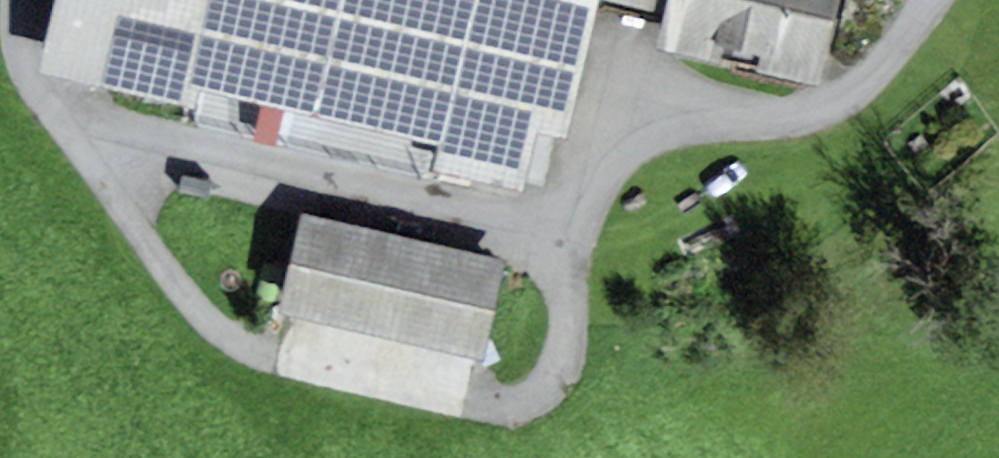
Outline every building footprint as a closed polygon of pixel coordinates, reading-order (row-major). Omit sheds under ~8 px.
[(664,0),(54,0),(38,70),(197,107),(201,90),(437,145),(431,170),(525,192),(539,133),(568,140),(601,2),(660,16),(664,0)] [(660,16),(652,49),(821,89),(842,0),(664,0),(660,16)] [(506,260),(302,212),(279,312),(482,360),(506,260)]
